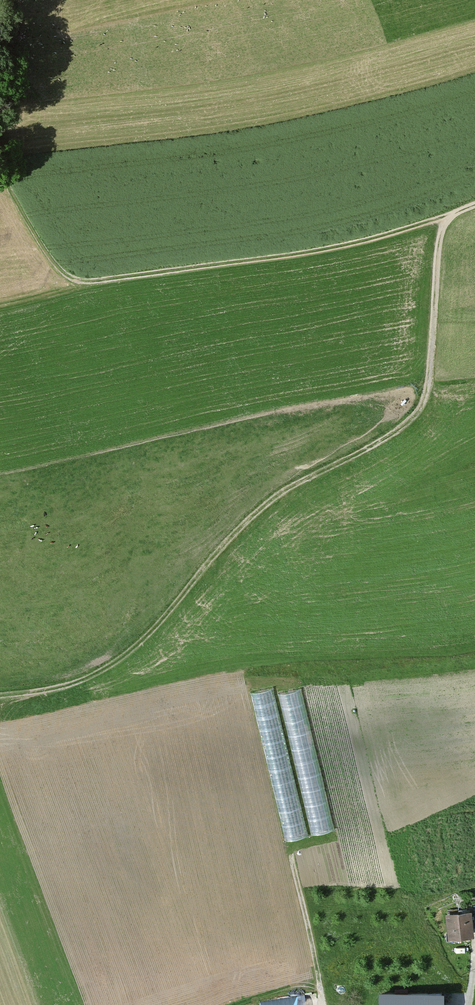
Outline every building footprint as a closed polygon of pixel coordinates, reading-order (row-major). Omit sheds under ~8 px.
[(308,836),(273,688),(251,694),(286,841),(308,836)] [(335,829),(300,688),(278,694),(311,834),(335,829)] [(472,912),(447,914),(449,936),(474,934),(472,912)] [(444,992),(381,993),(381,1004),(444,1004),(444,992)]
